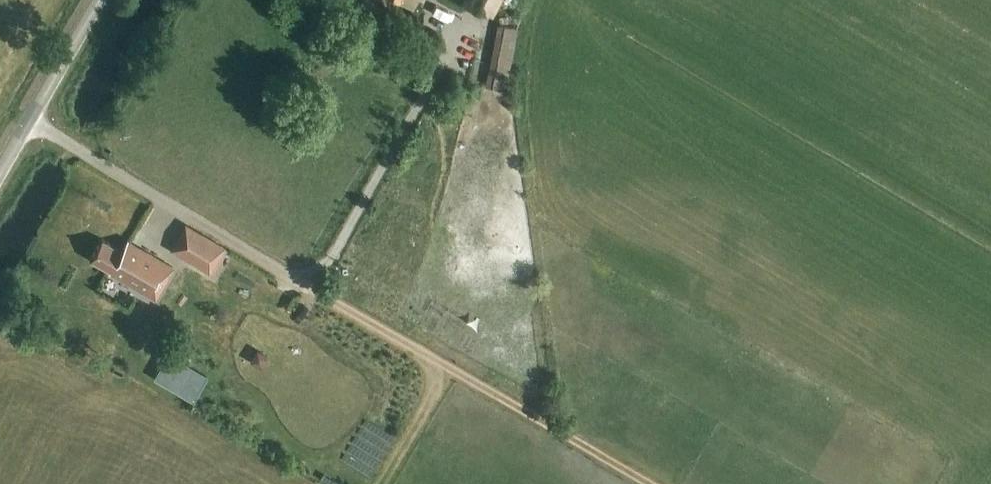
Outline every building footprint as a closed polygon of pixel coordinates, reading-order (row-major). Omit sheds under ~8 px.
[(414,9),(419,0),(397,0),(414,9)] [(493,17),(502,0),(465,0),(464,1),(493,17)] [(499,24),(487,86),(505,89),(517,28),(499,24)] [(404,69),(400,75),(395,73),(391,80),(407,88),(414,74),(404,69)] [(186,225),(172,250),(189,260),(209,272),(224,248),(224,247),(204,235),(186,225)] [(156,295),(172,266),(127,241),(123,249),(103,238),(91,259),(156,295)] [(68,256),(59,278),(128,308),(137,286),(68,256)] [(212,333),(224,341),(231,329),(219,322),(212,333)] [(193,400),(206,376),(182,362),(169,386),(193,400)]
